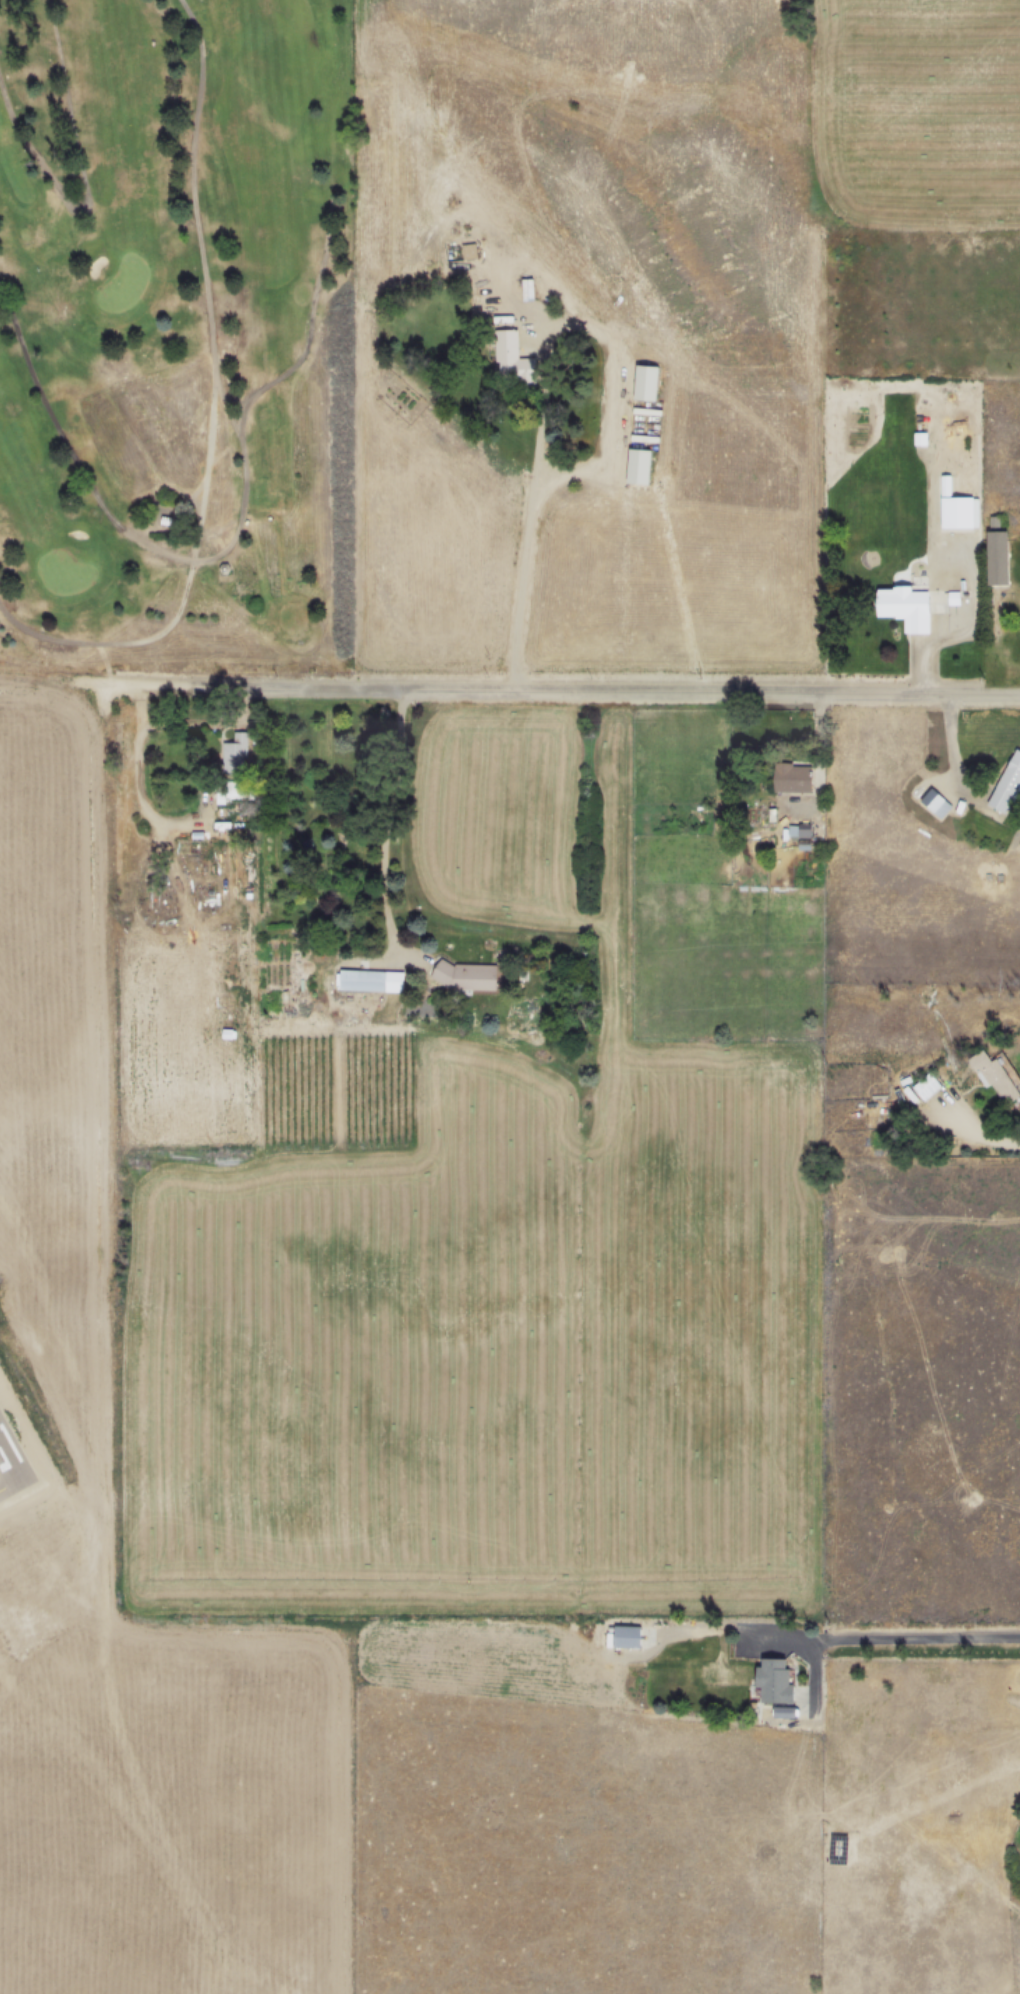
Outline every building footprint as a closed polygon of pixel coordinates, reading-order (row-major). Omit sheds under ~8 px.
[(471,246),(471,260),(485,260),(485,246),(471,246)] [(541,281),(532,281),(532,301),(541,301),(541,281)] [(525,331),(505,331),(506,380),(524,380),(524,392),(546,392),(545,359),(526,359),(525,331)] [(939,497),(940,528),(973,527),(973,496),(939,497)] [(169,520),(168,528),(178,530),(180,521),(169,520)] [(229,567),(226,572),(229,577),(235,578),(238,573),(236,568),(229,567)] [(876,588),(876,617),(903,617),(903,633),(929,633),(929,590),(911,590),(911,585),(891,585),(891,588),(876,588)] [(233,731),(233,741),(222,741),(221,785),(228,785),(228,794),(243,795),(246,732),(233,731)] [(986,803),(1005,813),(1019,786),(1019,751),(1015,748),(986,803)] [(773,762),(773,792),(811,793),(811,767),(791,767),(791,763),(773,762)] [(496,964),(454,963),(454,965),(441,958),(430,975),(453,991),(463,991),(463,994),(472,995),(472,991),(497,991),(496,964)] [(339,968),(339,972),(334,972),(334,985),(338,986),(338,989),(402,992),(403,971),(339,968)] [(965,1061),(975,1074),(980,1071),(1006,1107),(1019,1097),(1019,1093),(996,1058),(991,1061),(982,1049),(965,1061)] [(929,1072),(941,1087),(923,1102),(911,1087),(929,1072)] [(613,1626),(612,1649),(639,1651),(640,1627),(613,1626)] [(760,1659),(760,1666),(756,1666),(756,1686),(760,1686),(759,1704),(794,1705),(794,1685),(791,1685),(792,1672),(785,1672),(786,1660),(760,1659)]
